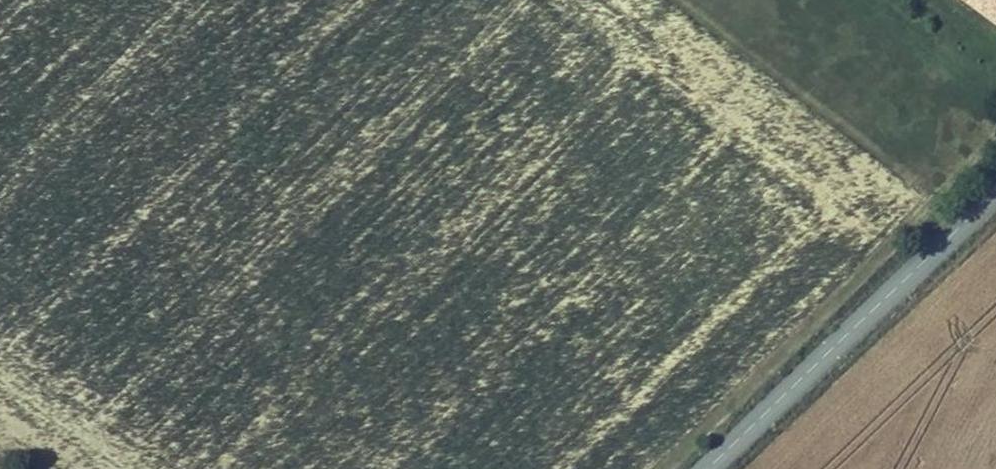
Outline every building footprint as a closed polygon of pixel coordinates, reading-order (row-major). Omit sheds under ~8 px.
[(995,28),(995,0),(959,0),(995,28)]
